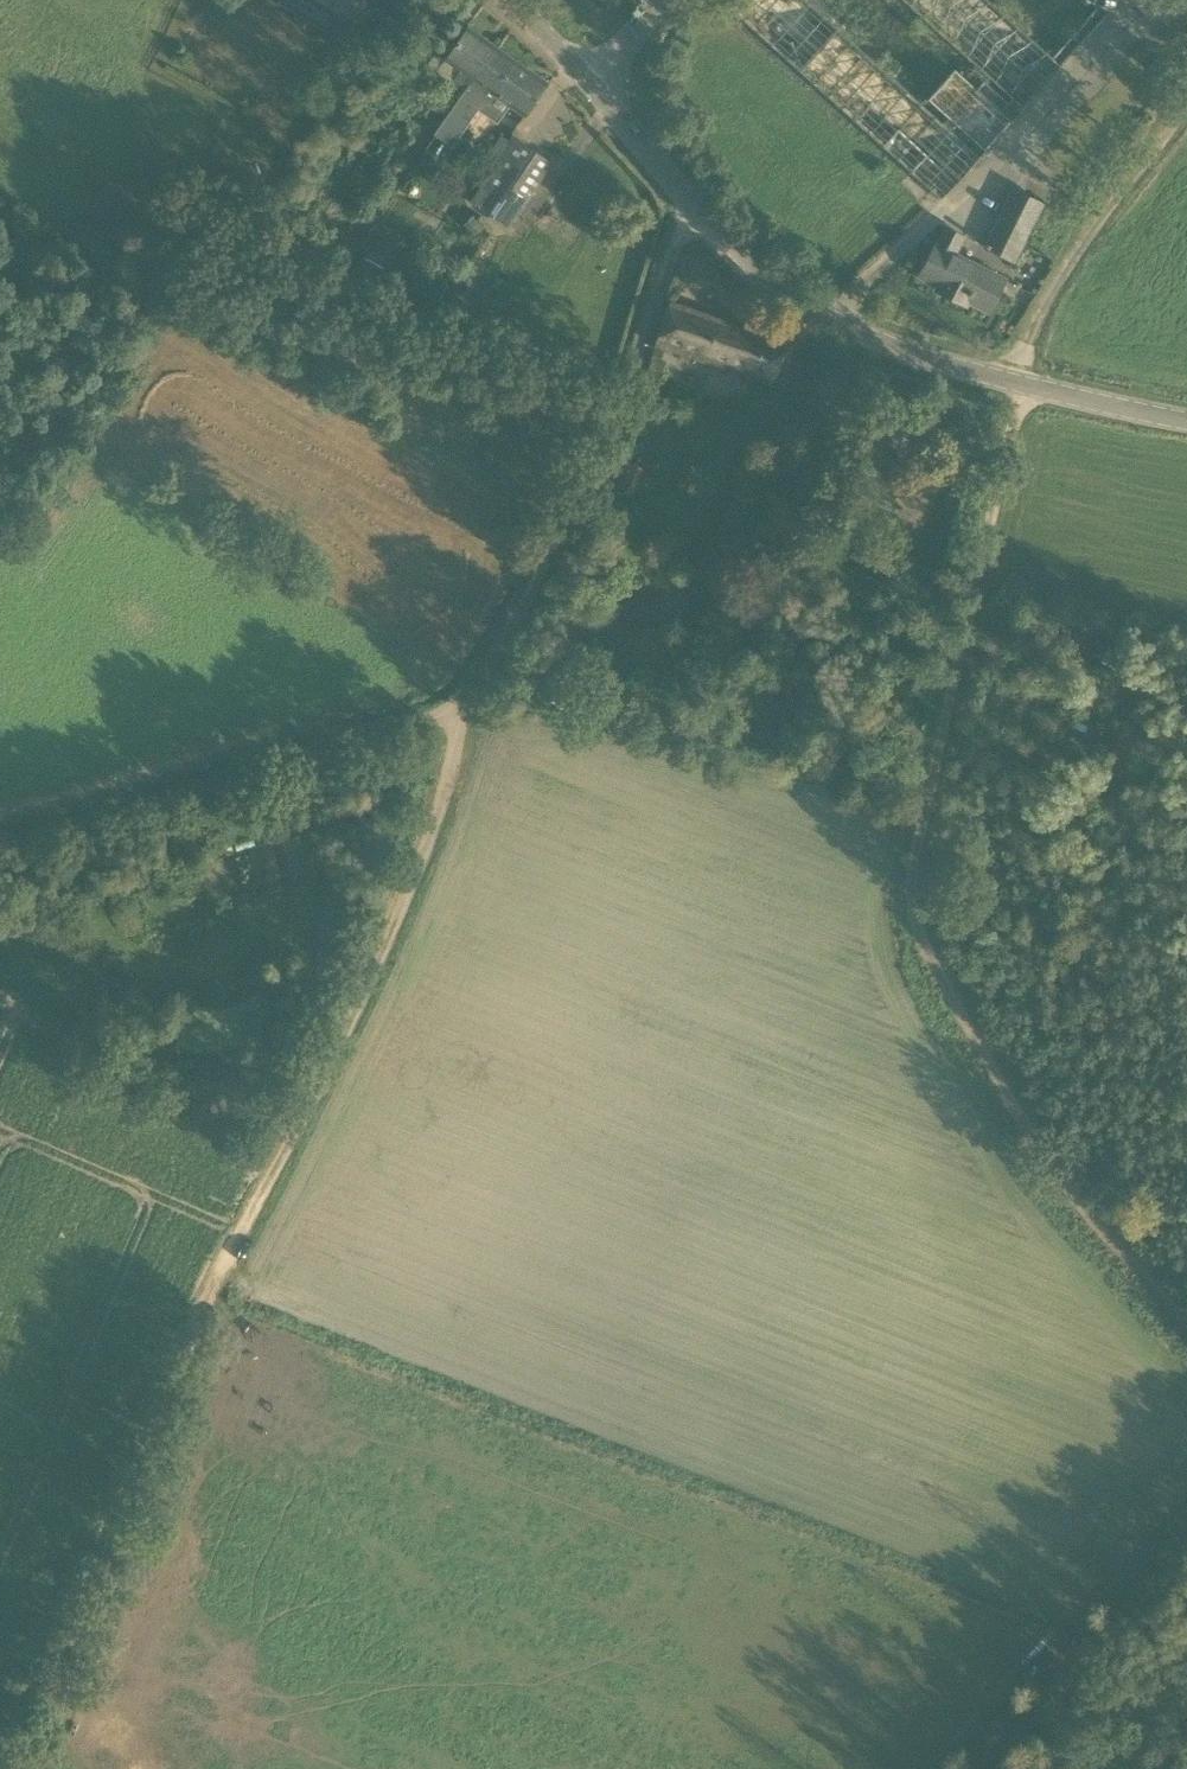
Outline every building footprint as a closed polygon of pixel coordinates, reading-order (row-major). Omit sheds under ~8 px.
[(364,0),(306,0),(350,24),(364,0)] [(947,120),(942,126),(805,0),(735,0),(728,7),(938,199),(1119,0),(1083,0),(1093,9),(1051,55),(990,0),(903,0),(988,76),(986,78),(1007,97),(1008,96),(1010,99),(1007,102),(983,80),(976,88),(955,69),(926,101),(947,120)] [(462,92),(473,75),(475,76),(495,46),(466,26),(443,61),(457,70),(449,83),(462,92)] [(548,83),(495,46),(475,76),(473,75),(462,92),(464,93),(437,132),(450,140),(485,89),(526,116),(548,83)] [(508,140),(501,135),(491,150),(501,157),(480,187),(518,212),(550,164),(510,137),(508,140)] [(1013,261),(1041,204),(1012,189),(983,246),(1013,261)] [(1004,279),(957,255),(966,238),(944,226),(918,276),(938,286),(936,290),(965,305),(968,301),(988,311),(1004,279)] [(773,387),(788,344),(670,301),(654,345),(644,377),(661,383),(667,361),(661,359),(664,349),(773,387)]
